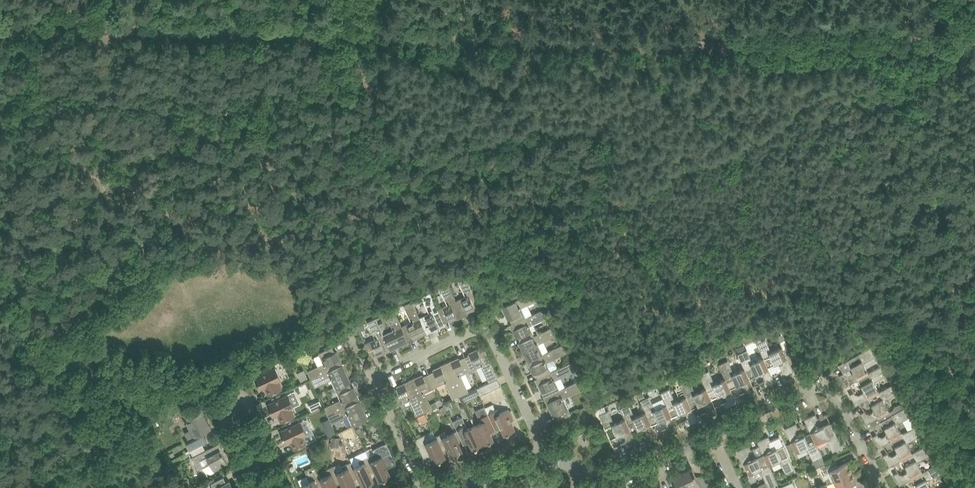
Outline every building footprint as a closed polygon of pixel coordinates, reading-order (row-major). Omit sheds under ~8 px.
[(456,300),(462,314),(467,312),(474,308),(475,311),(481,308),(482,309),(478,300),(466,275),(458,279),(461,285),(464,286),(468,295),(456,300)] [(438,309),(444,323),(444,322),(444,323),(449,320),(456,317),(457,319),(463,316),(462,314),(456,300),(448,284),(440,288),(443,294),(446,295),(450,303),(438,309)] [(510,303),(501,307),(501,308),(502,307),(504,313),(507,312),(510,319),(512,324),(526,317),(520,305),(529,301),(532,302),(538,300),(534,291),(510,303)] [(420,317),(419,317),(426,331),(431,329),(438,325),(439,328),(445,325),(444,323),(444,322),(444,323),(438,309),(430,292),(422,296),(425,302),(428,303),(431,312),(420,317)] [(402,326),(401,326),(408,340),(408,339),(413,337),(420,334),(421,336),(427,333),(426,331),(419,317),(420,317),(412,301),(404,305),(406,311),(409,312),(413,320),(402,326)] [(384,334),(383,334),(390,348),(402,342),(403,344),(409,342),(408,339),(408,340),(401,326),(402,326),(394,309),(386,313),(388,319),(391,320),(395,329),(384,334)] [(512,324),(510,325),(513,331),(515,330),(518,337),(521,342),(535,336),(534,335),(529,323),(537,319),(540,321),(546,318),(542,309),(526,317),(512,324)] [(374,339),(365,343),(371,357),(377,354),(384,351),(385,353),(391,350),(390,348),(383,334),(384,334),(376,318),(368,322),(370,327),(373,329),(377,337),(374,339)] [(521,342),(518,343),(521,349),(523,348),(529,360),(543,354),(543,353),(537,341),(546,337),(549,339),(555,336),(551,328),(534,335),(535,336),(521,342)] [(761,337),(755,340),(763,357),(768,367),(768,366),(779,362),(781,363),(783,367),(782,369),(782,370),(780,371),(780,372),(782,371),(785,375),(794,371),(790,362),(784,349),(782,346),(771,351),(765,338),(762,340),(761,337)] [(529,360),(527,361),(530,367),(532,366),(538,378),(551,372),(551,371),(551,370),(556,368),(557,365),(554,360),(552,359),(551,357),(554,356),(557,357),(563,354),(567,352),(563,344),(559,346),(543,353),(543,354),(529,360)] [(470,354),(465,356),(471,370),(483,364),(487,373),(486,376),(489,381),(497,378),(482,345),(481,345),(482,346),(476,349),(477,351),(470,354)] [(313,368),(307,371),(311,379),(343,364),(340,358),(338,359),(332,346),(323,351),(319,353),(324,365),(316,369),(313,368)] [(845,375),(840,377),(844,385),(847,385),(858,379),(857,379),(869,373),(869,372),(863,363),(876,356),(871,347),(847,360),(853,370),(852,371),(852,373),(848,376),(848,375),(846,374),(845,375),(844,372),(843,373),(845,375)] [(768,367),(763,357),(753,362),(747,349),(738,353),(744,368),(745,368),(749,378),(760,373),(762,374),(763,374),(765,378),(764,378),(763,380),(764,381),(761,382),(762,383),(764,382),(766,386),(775,382),(768,366),(768,367)] [(452,360),(446,363),(461,395),(469,391),(466,385),(463,384),(459,376),(471,370),(465,356),(460,359),(453,362),(452,360)] [(725,378),(730,388),(731,388),(741,384),(743,385),(744,385),(746,389),(745,389),(744,391),(745,392),(742,393),(743,393),(745,392),(747,397),(756,393),(752,384),(749,378),(745,368),(744,368),(734,373),(728,360),(719,364),(725,378)] [(537,378),(535,379),(538,385),(540,384),(546,396),(560,390),(560,389),(554,378),(563,374),(566,375),(575,370),(571,362),(568,364),(551,371),(551,372),(538,378),(537,378)] [(434,371),(429,373),(435,387),(447,382),(451,390),(450,393),(453,399),(461,395),(446,363),(440,365),(440,366),(441,368),(434,371)] [(343,364),(311,379),(315,387),(321,384),(322,381),(330,377),(336,389),(350,383),(349,383),(344,371),(346,370),(343,364)] [(855,394),(851,396),(855,403),(857,404),(868,398),(879,392),(879,391),(874,381),(886,375),(881,366),(869,372),(869,373),(857,379),(858,379),(863,389),(862,391),(862,392),(859,394),(858,394),(856,393),(855,393),(854,391),(854,392),(855,394)] [(276,367),(264,372),(255,377),(260,388),(265,386),(269,395),(278,390),(282,389),(278,380),(281,378),(276,367)] [(299,372),(302,380),(308,377),(305,370),(299,372)] [(711,399),(711,398),(722,394),(724,395),(725,395),(727,399),(726,399),(725,401),(726,402),(723,403),(724,404),(726,403),(728,407),(737,403),(733,394),(731,388),(730,388),(725,378),(715,383),(709,370),(700,374),(706,388),(706,387),(711,399)] [(415,377),(410,380),(425,412),(433,408),(430,402),(427,401),(423,393),(435,387),(429,373),(424,376),(417,379),(415,377)] [(480,395),(501,385),(497,378),(489,381),(476,387),(480,395)] [(706,387),(706,388),(695,392),(689,379),(680,384),(686,396),(692,408),(702,403),(703,404),(705,405),(705,404),(707,408),(707,409),(706,411),(704,412),(704,413),(706,412),(708,416),(718,412),(711,398),(711,399),(706,387)] [(398,388),(392,390),(399,404),(411,399),(415,407),(414,410),(417,416),(425,412),(410,380),(404,382),(405,385),(398,388)] [(546,396),(544,397),(547,403),(549,402),(557,420),(571,414),(563,396),(571,392),(574,393),(584,388),(580,380),(560,389),(560,390),(546,396)] [(330,404),(324,407),(328,415),(360,400),(357,394),(355,395),(352,388),(350,383),(336,389),(341,401),(333,405),(330,404)] [(892,414),(884,400),(897,393),(892,385),(879,391),(879,392),(868,398),(874,408),(873,408),(873,410),(873,411),(869,413),(867,412),(866,412),(865,410),(864,411),(865,413),(861,415),(868,428),(880,421),(892,414)] [(686,396),(676,401),(670,388),(660,392),(666,404),(672,417),(672,416),(683,412),(685,413),(687,417),(686,419),(686,420),(684,421),(684,422),(686,421),(688,425),(698,421),(694,412),(692,408),(686,396)] [(294,406),(288,394),(268,404),(273,415),(278,413),(282,422),(291,418),(294,416),(290,407),(294,406)] [(640,400),(645,411),(646,411),(652,425),(652,424),(662,420),(663,420),(665,421),(667,425),(666,427),(666,428),(664,429),(666,428),(668,433),(678,429),(672,416),(672,417),(666,404),(655,409),(649,396),(640,400)] [(360,400),(328,415),(332,423),(337,420),(339,418),(347,414),(353,426),(358,423),(367,419),(361,407),(363,406),(360,400)] [(646,411),(645,411),(635,416),(629,403),(620,407),(625,418),(631,432),(632,432),(642,427),(642,428),(644,428),(645,428),(647,432),(646,432),(646,434),(646,435),(644,436),(644,437),(646,436),(648,440),(657,436),(652,424),(652,425),(646,411)] [(198,406),(190,411),(183,414),(186,418),(184,419),(186,423),(187,422),(191,429),(185,432),(188,439),(185,440),(187,442),(186,443),(191,451),(204,445),(203,443),(207,441),(203,432),(210,428),(203,415),(203,412),(201,408),(199,407),(198,406)] [(494,439),(490,431),(495,429),(488,414),(485,406),(476,410),(481,422),(474,425),(483,444),(494,439)] [(878,436),(874,438),(878,445),(880,446),(891,440),(902,434),(902,433),(897,423),(909,417),(904,408),(880,421),(887,431),(886,431),(885,434),(886,434),(882,436),(881,436),(879,435),(877,433),(877,434),(878,436)] [(497,409),(488,414),(495,429),(501,426),(504,434),(515,429),(511,421),(514,419),(509,409),(499,413),(497,409)] [(599,414),(610,439),(621,434),(622,435),(624,435),(626,439),(625,441),(625,442),(623,443),(623,444),(625,443),(627,447),(637,443),(632,434),(632,432),(631,432),(625,418),(614,423),(608,410),(599,414)] [(818,418),(816,419),(813,414),(804,419),(810,432),(811,431),(816,443),(827,438),(833,451),(842,447),(830,422),(819,428),(819,427),(817,426),(816,426),(814,422),(815,422),(816,420),(816,419),(818,418)] [(483,444),(474,425),(468,428),(462,417),(453,421),(464,444),(469,441),(473,449),(483,444)] [(303,434),(307,433),(301,421),(280,431),(286,443),(290,440),(294,449),(303,445),(307,443),(303,434)] [(794,424),(785,428),(791,442),(795,450),(796,452),(807,447),(813,460),(813,461),(810,470),(826,463),(822,456),(816,443),(811,431),(810,432),(800,437),(800,436),(798,435),(797,435),(795,431),(796,431),(796,429),(798,428),(798,427),(796,428),(794,424)] [(325,428),(328,436),(336,432),(333,425),(325,428)] [(887,453),(888,455),(884,457),(889,465),(891,465),(902,459),(901,459),(913,453),(912,452),(907,442),(920,435),(915,427),(902,433),(902,434),(891,440),(897,450),(896,450),(896,452),(896,453),(892,455),(890,454),(889,454),(888,452),(887,453)] [(463,451),(458,442),(454,432),(447,435),(445,431),(436,436),(441,448),(442,448),(447,446),(452,456),(463,451)] [(446,457),(442,448),(441,448),(436,436),(435,436),(436,438),(432,440),(428,432),(415,439),(424,458),(424,457),(423,455),(430,451),(435,462),(446,457)] [(759,440),(758,442),(759,445),(759,446),(760,446),(769,465),(779,460),(786,473),(795,469),(783,445),(779,436),(771,440),(768,441),(766,437),(759,440)] [(204,445),(191,451),(193,456),(191,457),(198,470),(203,467),(206,472),(211,473),(215,472),(214,470),(219,467),(228,463),(221,449),(214,453),(211,448),(220,443),(220,442),(211,447),(206,450),(204,445)] [(396,463),(387,443),(373,449),(375,453),(369,455),(371,461),(374,468),(380,480),(391,475),(386,465),(394,461),(396,463)] [(898,471),(899,474),(895,476),(899,483),(901,484),(912,478),(923,472),(923,471),(917,461),(930,454),(925,445),(912,452),(913,453),(901,459),(902,459),(907,469),(906,471),(906,472),(902,474),(902,473),(900,473),(899,473),(898,471)] [(738,452),(749,474),(760,469),(766,482),(753,487),(773,487),(779,485),(769,465),(760,446),(759,446),(763,454),(753,459),(752,458),(750,457),(748,453),(749,453),(749,451),(751,450),(751,449),(749,450),(747,446),(739,449),(738,452)] [(369,470),(374,468),(371,461),(369,455),(359,460),(360,464),(354,466),(354,467),(357,473),(357,474),(363,486),(374,481),(369,470)] [(836,460),(822,467),(824,474),(830,471),(834,480),(854,471),(851,465),(849,465),(847,462),(837,467),(834,462),(837,461),(836,460)] [(357,474),(357,473),(354,467),(354,466),(352,461),(342,466),(340,462),(334,465),(338,472),(337,472),(341,479),(340,479),(344,487),(354,487),(357,487),(352,476),(357,474)] [(928,481),(940,474),(935,464),(923,471),(923,472),(912,478),(917,487),(932,487),(928,481)] [(324,485),(321,478),(318,472),(318,473),(314,465),(305,470),(310,481),(304,484),(304,485),(301,487),(302,487),(319,487),(324,485)] [(340,479),(341,479),(337,472),(338,472),(334,465),(324,470),(327,475),(321,478),(324,485),(325,487),(338,487),(335,482),(340,479)] [(681,472),(689,487),(694,487),(700,485),(701,487),(708,487),(703,476),(697,479),(692,467),(681,472)] [(828,483),(830,487),(847,487),(846,487),(857,482),(855,479),(857,478),(854,471),(834,480),(828,483)] [(681,472),(671,477),(676,487),(689,487),(681,472)] [(230,481),(227,482),(224,477),(215,481),(211,483),(214,487),(233,487),(230,481)]
